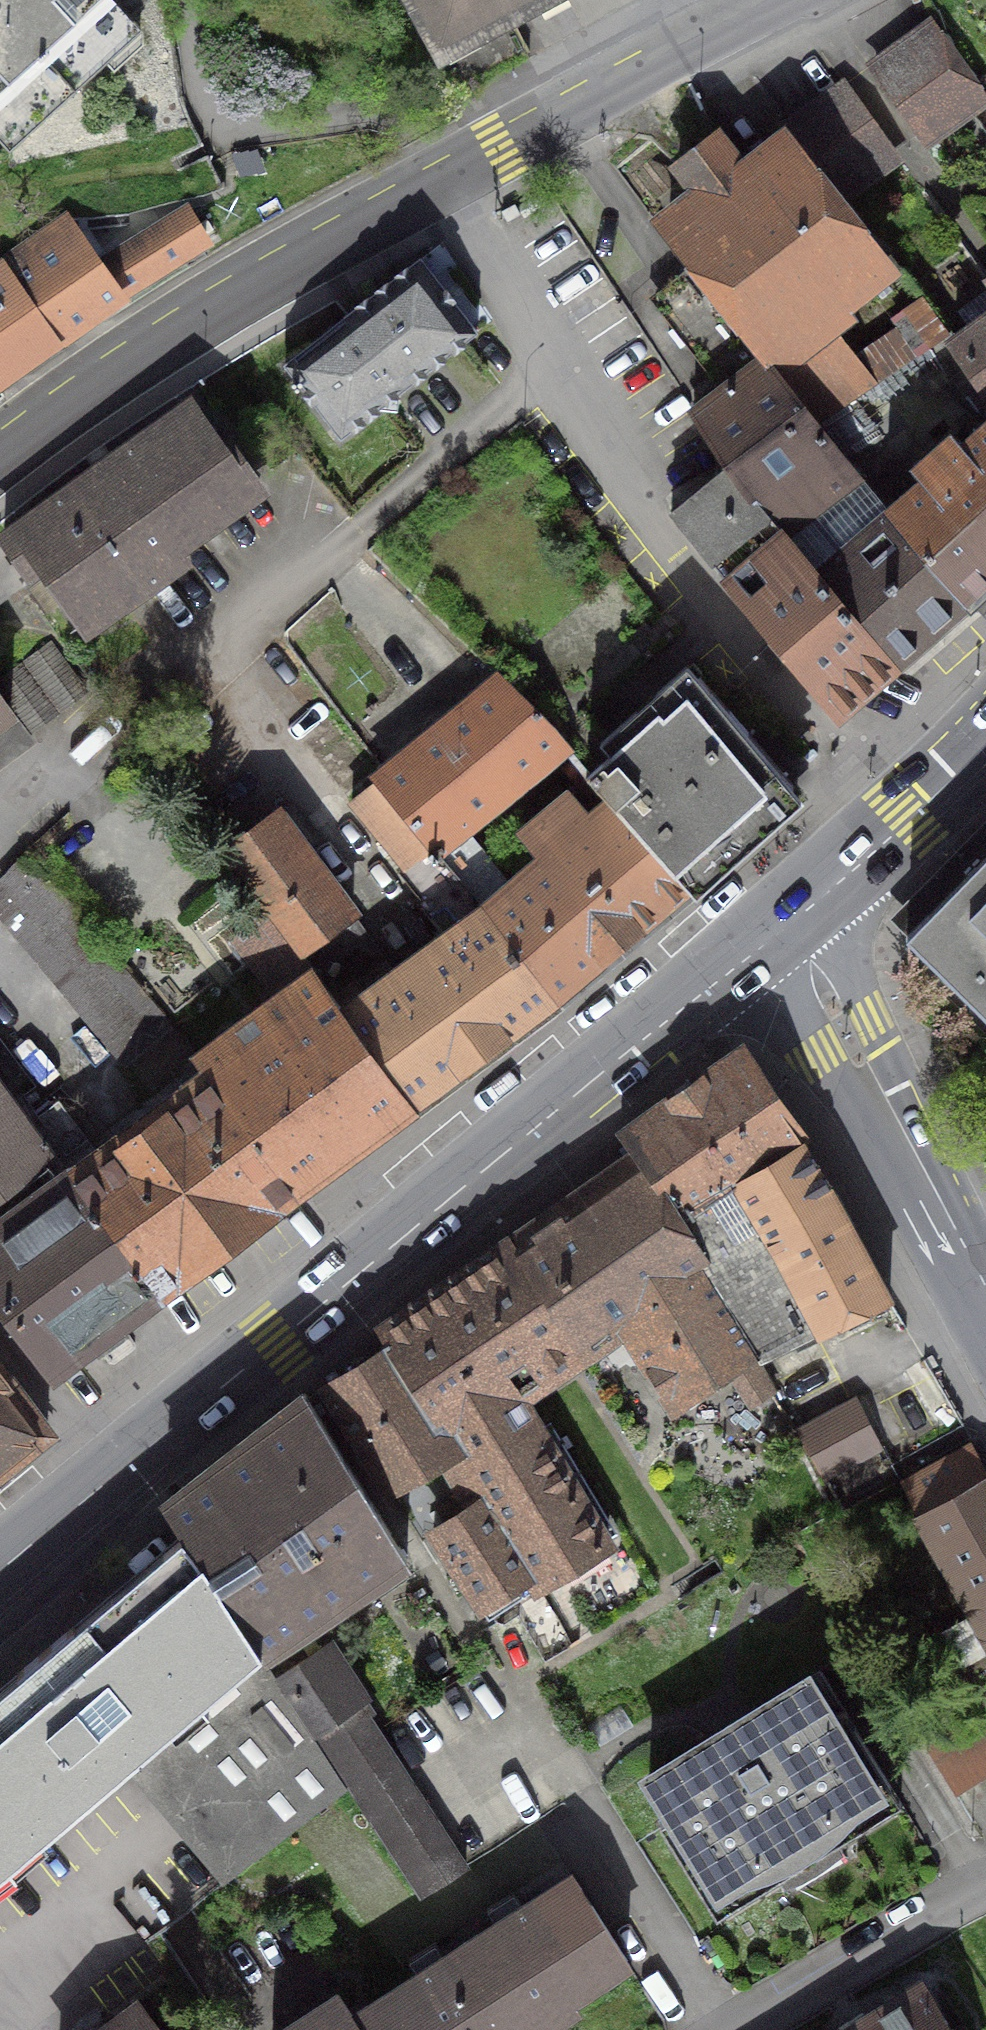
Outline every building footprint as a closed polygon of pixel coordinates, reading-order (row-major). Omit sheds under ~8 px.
[(115,0),(0,0),(0,141),(10,152),(143,31),(115,0)] [(531,0),(413,0),(440,49),(531,0)] [(937,29),(875,73),(922,138),(983,94),(958,59),(937,29)] [(985,97),(985,39),(958,59),(983,94),(985,97)] [(717,139),(680,167),(710,207),(670,240),(691,268),(763,361),(768,358),(820,423),(853,400),(877,385),(821,312),(886,262),(835,195),(894,153),(849,87),(784,133),(792,143),(749,179),(717,139)] [(260,152),(236,157),(244,177),(269,173),(260,152)] [(100,267),(121,295),(206,240),(191,217),(169,232),(164,224),(100,267)] [(4,261),(58,339),(121,295),(100,267),(66,218),(4,261)] [(287,362),(284,365),(341,438),(478,333),(421,258),(344,318),(353,330),(296,374),(287,362)] [(4,261),(0,265),(0,381),(58,339),(4,261)] [(691,268),(659,293),(732,385),(763,361),(691,268)] [(958,311),(971,329),(950,345),(985,397),(985,290),(958,311)] [(920,302),(896,318),(921,355),(945,338),(920,302)] [(732,385),(698,412),(731,464),(752,497),(786,537),(895,664),(964,603),(886,511),(887,510),(839,448),(820,423),(768,358),(763,361),(732,385)] [(59,499),(4,538),(12,549),(28,571),(40,564),(82,623),(116,600),(120,604),(185,558),(172,539),(258,478),(224,431),(217,436),(187,394),(51,489),(59,499)] [(853,400),(820,423),(839,448),(872,425),(853,400)] [(961,445),(952,435),(940,446),(931,437),(918,447),(927,457),(914,469),(923,479),(887,510),(886,511),(964,603),(985,582),(985,423),(961,445)] [(752,497),(731,464),(672,513),(730,583),(786,537),(752,497)] [(730,583),(837,714),(895,664),(786,537),(730,583)] [(24,585),(19,579),(28,571),(12,549),(2,555),(0,552),(0,602),(24,585)] [(0,681),(0,688),(32,732),(58,713),(87,692),(51,643),(0,681)] [(588,774),(688,886),(770,814),(762,805),(780,787),(774,779),(780,773),(698,676),(588,774)] [(546,724),(502,681),(378,780),(435,850),(463,827),(564,745),(546,724)] [(30,735),(0,696),(0,758),(30,735)] [(491,909),(488,911),(556,997),(688,886),(588,774),(586,776),(613,808),(594,824),(568,793),(522,831),(548,862),(491,909)] [(330,986),(328,987),(326,990),(411,1104),(556,997),(488,911),(435,850),(378,780),(353,802),(429,896),(420,903),(450,940),(348,1014),(330,986)] [(278,811),(227,848),(272,909),(328,987),(330,986),(326,979),(375,942),(278,811)] [(463,827),(435,850),(488,911),(491,909),(482,899),(506,879),(463,827)] [(907,937),(985,1014),(985,856),(907,937)] [(0,898),(0,911),(121,1068),(176,1026),(49,860),(0,898)] [(274,999),(200,1054),(299,1187),(411,1104),(326,990),(328,987),(272,909),(238,935),(265,972),(259,978),(274,999)] [(58,1100),(30,1121),(157,1292),(299,1187),(200,1054),(196,1057),(208,1075),(100,1156),(58,1100)] [(740,1055),(625,1134),(680,1226),(803,1144),(740,1055)] [(30,1121),(0,1080),(0,1294),(55,1368),(91,1341),(100,1353),(128,1331),(120,1320),(157,1292),(30,1121)] [(680,1226),(625,1134),(621,1137),(634,1157),(514,1239),(585,1354),(628,1325),(707,1271),(680,1226)] [(803,1144),(680,1226),(707,1271),(752,1345),(760,1360),(890,1296),(850,1221),(805,1143),(803,1144)] [(585,1354),(514,1239),(386,1327),(454,1431),(451,1433),(460,1448),(466,1458),(519,1427),(525,1436),(540,1428),(522,1398),(585,1354)] [(707,1271),(628,1325),(675,1402),(726,1368),(751,1404),(774,1388),(767,1376),(769,1375),(760,1360),(752,1345),(707,1271)] [(454,1431),(386,1327),(382,1329),(393,1345),(327,1386),(390,1489),(460,1448),(451,1433),(454,1431)] [(48,1431),(0,1368),(0,1470),(48,1431)] [(306,1394),(166,1504),(260,1648),(264,1654),(407,1559),(306,1394)] [(826,1476),(882,1445),(858,1398),(800,1430),(826,1476)] [(608,1544),(540,1428),(525,1436),(519,1427),(466,1458),(480,1481),(543,1583),(608,1544)] [(983,1628),(985,1626),(985,1468),(972,1442),(902,1481),(983,1628)] [(538,1586),(543,1583),(480,1481),(471,1488),(479,1502),(434,1531),(481,1605),(530,1574),(538,1586)] [(8,1861),(133,1756),(235,1872),(347,1788),(257,1651),(260,1648),(178,1522),(174,1525),(189,1547),(0,1707),(0,1851),(8,1861)] [(281,1675),(424,1895),(466,1868),(368,1716),(373,1713),(329,1644),(281,1675)] [(808,1679),(650,1776),(674,1815),(661,1823),(717,1915),(901,1803),(844,1710),(832,1718),(808,1679)] [(985,1777),(985,1732),(975,1714),(924,1745),(956,1796),(985,1777)] [(8,1861),(0,1851),(0,1868),(8,1861)] [(391,2029),(537,2029),(632,1969),(572,1876),(374,2004),(391,2029)] [(960,1973),(872,2029),(985,2029),(985,2012),(960,1973)] [(374,2004),(354,2016),(339,1994),(282,2029),(391,2029),(374,2004)] [(100,2029),(155,2029),(137,2004),(100,2029)]
